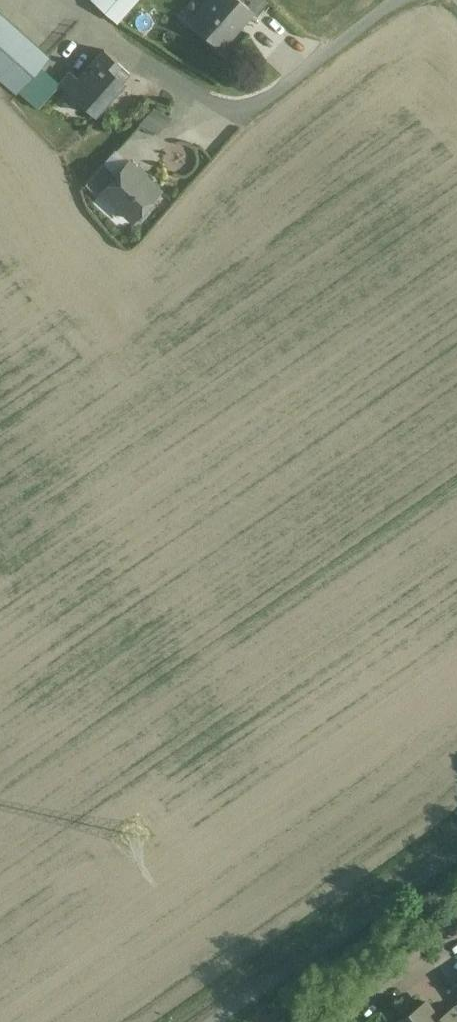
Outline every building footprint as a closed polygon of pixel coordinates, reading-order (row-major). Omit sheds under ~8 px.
[(116,0),(94,0),(92,2),(117,23),(128,10),(116,0)] [(128,10),(136,0),(116,0),(128,10)] [(190,21),(217,45),(250,9),(251,8),(242,0),(209,0),(190,21)] [(266,0),(242,0),(251,8),(250,9),(257,15),(268,2),(266,0)] [(0,9),(0,74),(38,107),(60,82),(39,65),(50,52),(0,9)] [(103,49),(77,78),(69,72),(60,82),(94,113),(130,73),(103,49)] [(140,122),(158,133),(170,113),(152,102),(140,122)] [(164,165),(185,172),(194,147),(173,139),(164,165)] [(159,189),(128,161),(116,174),(101,190),(102,191),(132,219),(134,216),(141,218),(148,210),(146,203),(159,189)] [(104,163),(85,183),(98,195),(102,191),(101,190),(116,174),(104,163)] [(399,1021),(395,1020),(393,1021),(440,1021),(438,1019),(427,1002),(399,1021)] [(438,1019),(440,1021),(456,1021),(456,1015),(453,1009),(438,1019)]
